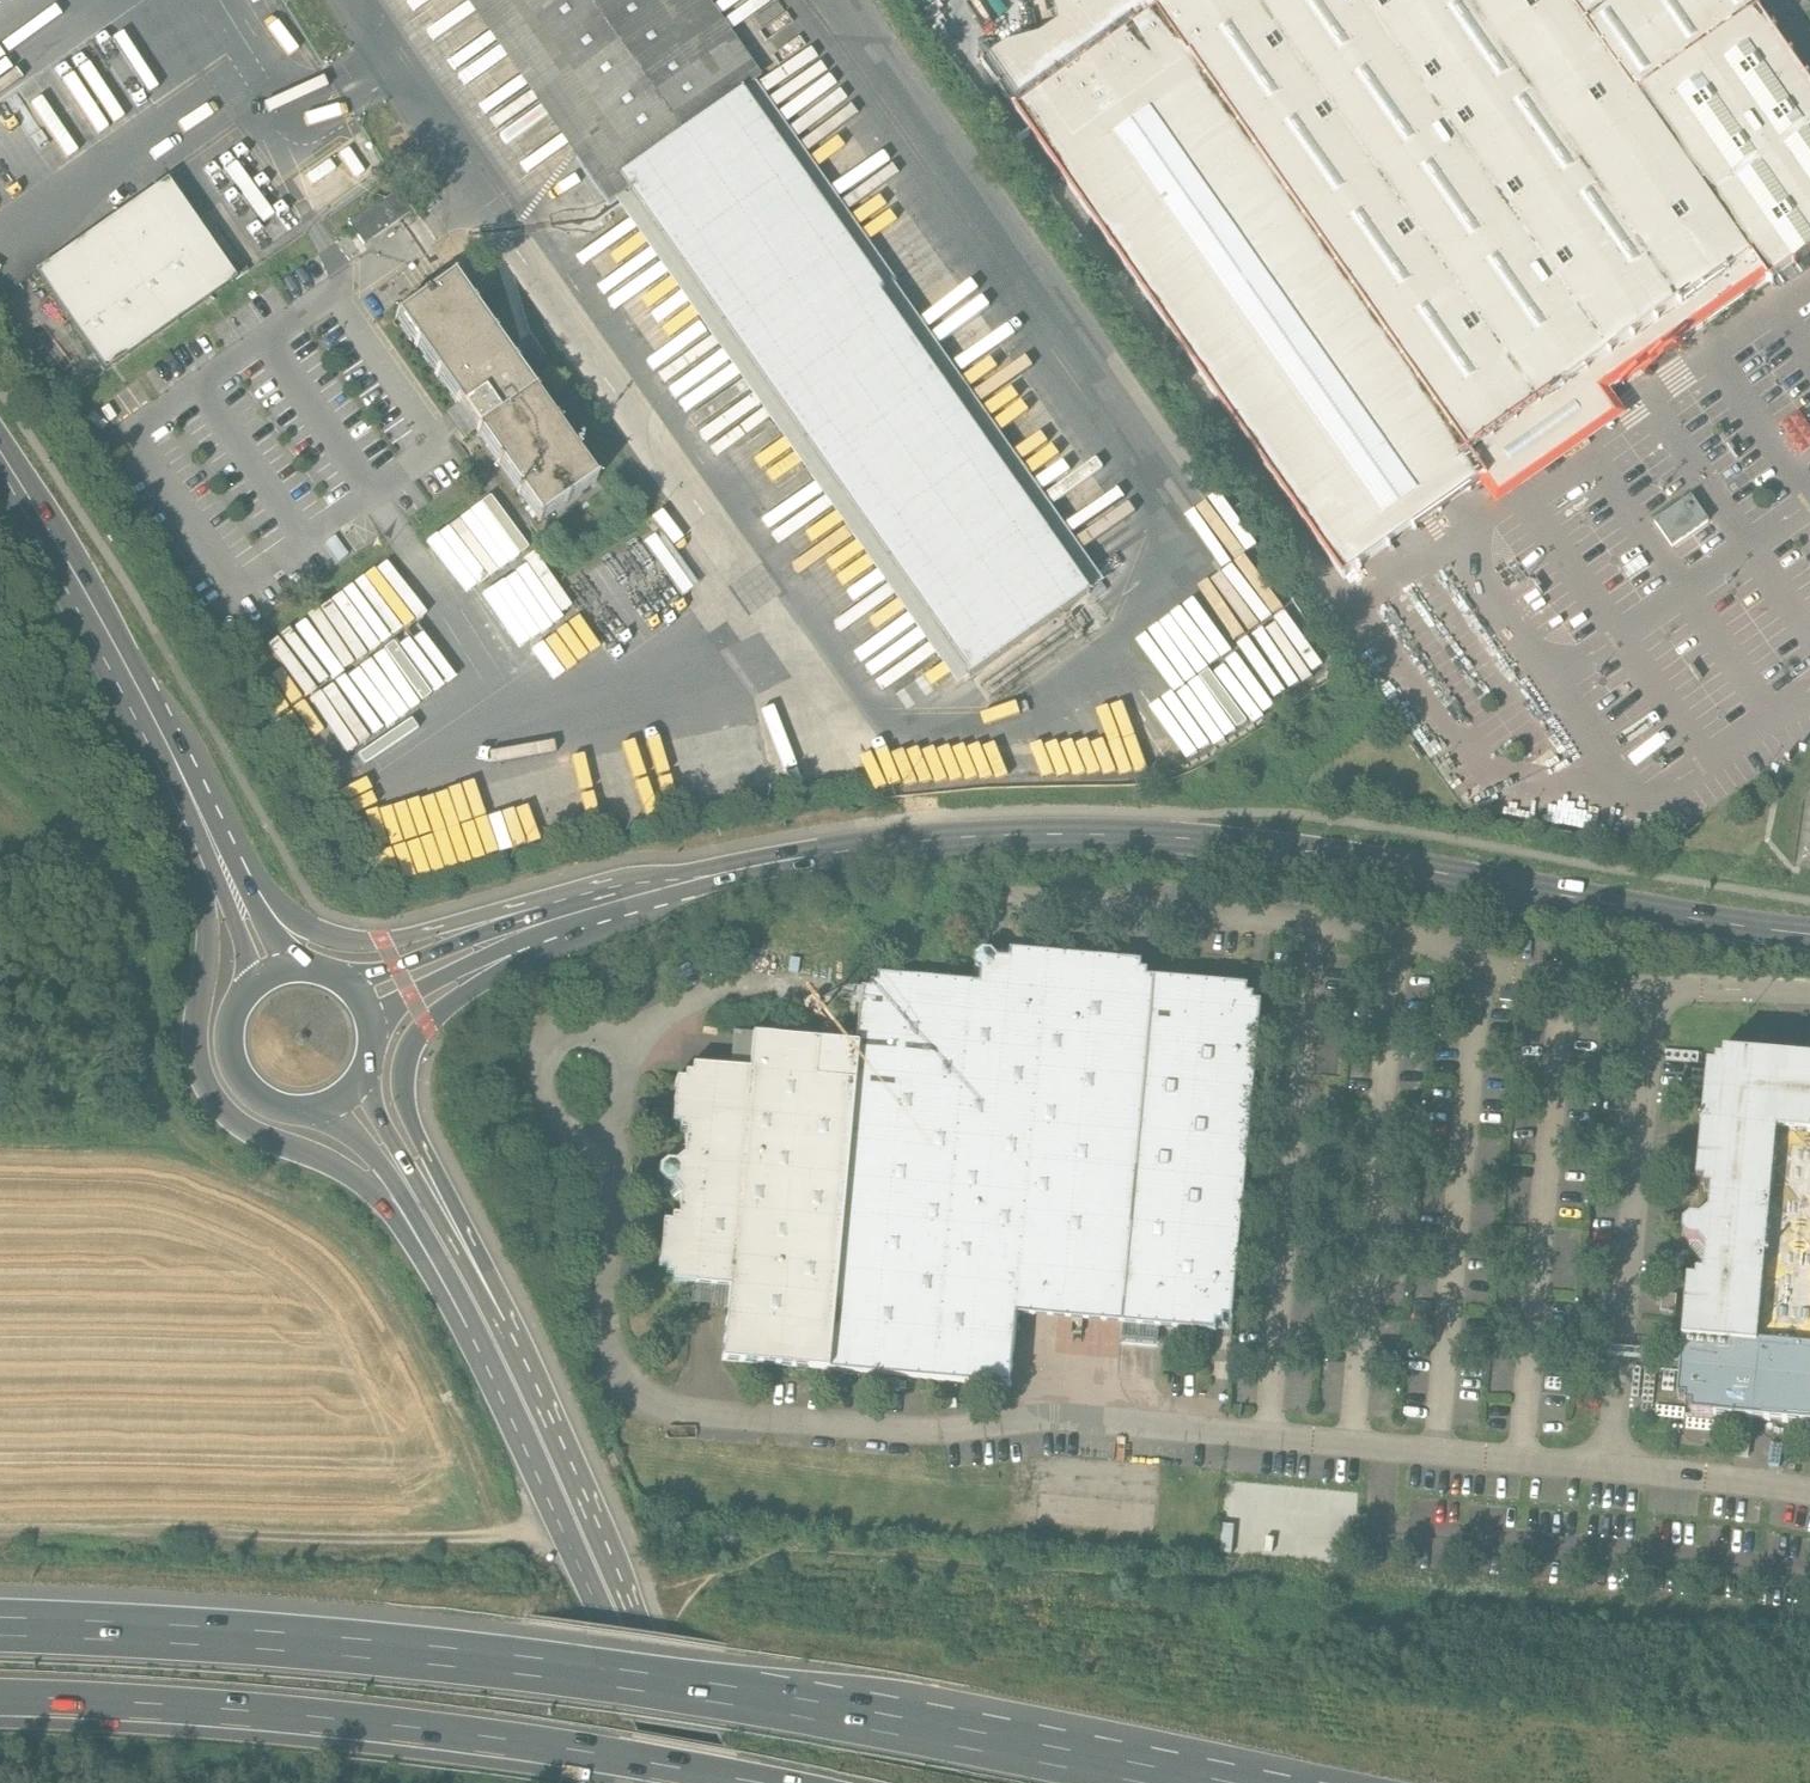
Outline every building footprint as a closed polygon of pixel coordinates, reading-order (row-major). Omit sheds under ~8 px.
[(695,0),(485,0),(968,692),(1110,594),(695,0)] [(1753,0),(1061,0),(1068,24),(1001,71),(1351,582),(1809,268),(1809,82),(1753,0)] [(230,271),(168,181),(37,272),(105,370),(243,275),(237,266),(230,271)] [(602,470),(467,274),(406,315),(540,512),(602,470)] [(1655,522),(1672,547),(1709,521),(1691,496),(1655,522)] [(1322,675),(1291,621),(1208,669),(1215,680),(1201,688),(1208,700),(1216,695),(1234,726),(1322,675)] [(1225,1299),(1256,998),(1236,977),(1140,970),(1141,959),(978,956),(977,973),(880,965),(858,983),(854,1031),(745,1025),(742,1057),(684,1055),(669,1066),(663,1112),(676,1122),(677,1142),(669,1150),(657,1150),(652,1157),(652,1166),(659,1174),(673,1182),(670,1204),(655,1213),(652,1254),(668,1274),(722,1280),(716,1343),(725,1357),(1006,1377),(1012,1304),(1209,1323),(1225,1299)] [(1729,1055),(1712,1075),(1703,1183),(1711,1196),(1708,1223),(1701,1228),(1691,1228),(1688,1230),(1685,1233),(1685,1240),(1688,1243),(1691,1246),(1699,1246),(1705,1253),(1704,1277),(1688,1288),(1679,1395),(1690,1414),(1809,1426),(1809,1062),(1729,1055)] [(1042,1471),(1039,1499),(1154,1511),(1157,1482),(1042,1471)] [(1271,1532),(1270,1559),(1292,1560),(1293,1533),(1271,1532)]
